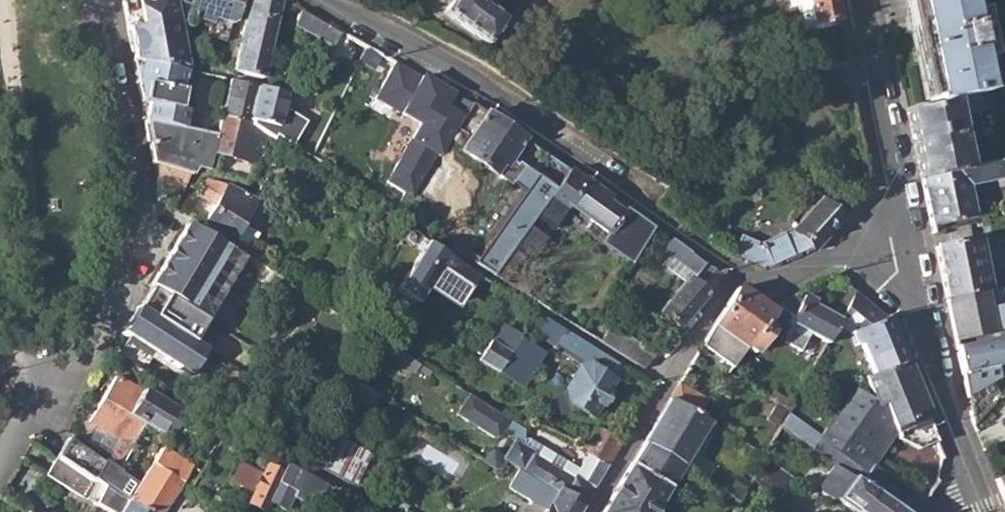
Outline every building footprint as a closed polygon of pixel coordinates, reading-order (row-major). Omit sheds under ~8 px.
[(124,2),(126,16),(134,57),(149,60),(173,65),(175,60),(187,63),(188,24),(190,14),(193,3),(184,0),(133,0),(124,2)] [(219,23),(221,19),(233,22),(239,17),(244,0),(194,0),(193,3),(190,14),(219,23)] [(271,49),(283,0),(254,0),(243,41),(271,49)] [(486,43),(504,19),(490,9),(496,0),(450,0),(442,11),(486,43)] [(750,14),(755,7),(746,0),(732,0),(750,14)] [(813,30),(838,25),(837,18),(813,22),(807,0),(797,0),(805,32),(813,30)] [(813,22),(837,18),(833,0),(807,0),(813,22)] [(930,103),(951,98),(986,91),(1004,87),(1004,0),(908,0),(930,103)] [(299,24),(319,36),(328,22),(307,10),(299,24)] [(319,36),(325,39),(333,25),(328,22),(319,36)] [(325,39),(337,45),(344,31),(333,25),(325,39)] [(846,59),(838,25),(813,30),(816,44),(825,43),(829,62),(846,59)] [(337,45),(367,63),(375,49),(344,31),(337,45)] [(237,69),(264,77),(271,49),(243,41),(237,69)] [(145,118),(184,127),(188,106),(180,104),(188,68),(173,65),(149,60),(141,98),(149,100),(145,118)] [(833,77),(852,91),(847,67),(833,77)] [(190,107),(199,71),(188,68),(180,104),(188,106),(184,127),(192,128),(197,108),(190,107)] [(225,114),(253,123),(262,87),(234,80),(225,114)] [(278,137),(285,141),(288,130),(280,126),(287,93),(262,87),(253,123),(253,125),(269,136),(274,139),(278,137)] [(986,91),(951,98),(954,109),(967,105),(968,110),(975,108),(979,121),(992,118),(986,91)] [(444,117),(459,125),(471,103),(457,95),(444,117)] [(967,168),(954,109),(951,98),(930,103),(906,108),(920,178),(967,168)] [(528,193),(480,265),(497,276),(540,212),(557,187),(537,175),(533,182),(519,173),(524,166),(519,162),(516,165),(512,161),(525,140),(486,113),(462,151),(513,185),(513,184),(528,193)] [(220,134),(216,147),(244,157),(253,125),(253,123),(225,114),(220,134)] [(189,171),(192,172),(199,164),(211,168),(216,147),(220,134),(192,128),(184,127),(145,118),(152,160),(158,162),(189,171)] [(269,136),(253,125),(244,157),(260,163),(269,136)] [(988,154),(991,162),(1001,160),(998,151),(988,154)] [(930,226),(978,215),(971,185),(1004,176),(1004,160),(1001,160),(991,162),(967,168),(920,178),(930,226)] [(221,172),(230,175),(234,164),(224,161),(221,172)] [(189,171),(158,162),(160,180),(183,187),(189,171)] [(519,173),(533,182),(537,175),(524,166),(519,173)] [(396,212),(405,217),(414,203),(431,174),(421,169),(396,212)] [(560,214),(602,243),(625,209),(568,169),(557,187),(540,212),(555,222),(560,214)] [(206,223),(232,238),(254,199),(226,184),(207,179),(203,187),(220,197),(206,223)] [(730,257),(761,271),(781,265),(813,252),(843,219),(821,200),(793,231),(785,234),(783,231),(761,242),(762,244),(759,247),(755,246),(756,243),(740,236),(730,257)] [(405,217),(427,231),(436,217),(414,203),(405,217)] [(151,287),(190,309),(227,245),(201,230),(189,222),(151,287)] [(206,223),(201,230),(227,245),(232,238),(206,223)] [(931,232),(935,248),(979,237),(977,223),(931,232)] [(402,241),(412,247),(417,246),(421,238),(409,230),(402,241)] [(990,289),(979,237),(935,248),(945,298),(986,290),(990,289)] [(659,314),(678,330),(721,279),(670,241),(663,252),(693,273),(659,314)] [(396,291),(414,304),(427,284),(445,295),(447,291),(462,301),(479,274),(428,242),(396,291)] [(714,328),(747,348),(751,344),(767,320),(772,312),(737,289),(714,328)] [(995,333),(986,290),(945,298),(954,341),(995,333)] [(859,343),(875,374),(906,362),(887,318),(856,292),(849,305),(844,313),(838,325),(851,333),(856,344),(859,343)] [(793,321),(829,341),(838,325),(844,313),(849,305),(839,300),(831,315),(813,306),(815,302),(805,296),(803,299),(798,293),(783,304),(796,315),(793,321)] [(127,324),(167,347),(186,314),(160,299),(145,322),(132,316),(127,324)] [(530,320),(539,325),(545,317),(535,311),(530,320)] [(578,407),(593,417),(600,407),(602,407),(611,393),(610,392),(625,369),(545,317),(539,325),(537,330),(558,344),(555,349),(565,356),(572,354),(579,358),(580,366),(567,390),(560,391),(564,410),(578,407)] [(751,344),(759,349),(776,327),(767,320),(751,344)] [(492,340),(484,353),(480,360),(499,372),(520,337),(524,329),(517,325),(504,346),(492,340)] [(603,343),(645,369),(657,354),(613,327),(603,343)] [(524,387),(545,352),(520,337),(499,372),(524,387)] [(955,347),(960,373),(1004,363),(999,338),(955,347)] [(473,356),(480,360),(484,353),(478,349),(473,356)] [(883,402),(896,431),(909,426),(907,422),(927,413),(906,362),(875,374),(866,379),(878,404),(883,402)] [(329,382),(343,391),(348,381),(335,372),(329,382)] [(88,420),(134,445),(145,425),(128,415),(143,391),(114,376),(88,420)] [(875,465),(873,464),(877,458),(868,452),(864,457),(859,453),(855,454),(854,457),(847,452),(857,437),(864,442),(881,419),(883,423),(896,431),(883,402),(878,404),(866,379),(863,380),(822,434),(820,436),(814,446),(837,463),(863,483),(904,511),(920,511),(930,498),(921,492),(918,496),(875,465)] [(965,396),(974,426),(995,400),(988,385),(965,396)] [(169,439),(178,423),(184,413),(143,391),(128,415),(145,425),(169,439)] [(610,461),(593,451),(583,468),(529,438),(524,439),(524,427),(470,394),(458,415),(496,438),(501,436),(507,428),(513,432),(515,441),(506,457),(495,450),(490,451),(484,460),(495,467),(502,466),(504,462),(531,477),(584,506),(610,461)] [(775,429),(780,432),(784,424),(789,415),(791,411),(792,409),(775,400),(769,411),(781,419),(775,429)] [(645,444),(684,468),(711,424),(671,401),(645,444)] [(784,424),(814,446),(820,436),(822,434),(791,411),(789,415),(784,424)] [(207,424),(184,413),(178,423),(188,429),(180,446),(190,452),(207,424)] [(939,440),(927,413),(907,422),(909,426),(913,425),(921,446),(939,440)] [(881,419),(864,442),(857,437),(847,452),(854,457),(855,454),(859,453),(864,457),(868,452),(877,458),(896,431),(883,423),(881,419)] [(921,446),(913,425),(909,426),(896,431),(899,438),(921,446)] [(79,438),(121,466),(127,456),(103,436),(84,430),(79,438)] [(603,432),(600,436),(593,447),(591,450),(593,451),(610,461),(622,442),(603,432)] [(337,434),(321,467),(356,484),(372,451),(337,434)] [(147,511),(164,511),(191,469),(161,449),(140,484),(66,436),(56,455),(94,479),(106,487),(109,488),(147,511)] [(660,508),(684,468),(645,444),(605,511),(657,511),(660,508)] [(56,455),(45,474),(84,497),(94,479),(56,455)] [(755,479),(782,498),(791,486),(789,484),(794,478),(767,456),(755,479)] [(282,511),(285,509),(291,511),(307,511),(309,508),(315,511),(321,500),(327,488),(271,458),(262,475),(240,463),(230,481),(250,492),(246,500),(264,506),(282,511)] [(863,483),(837,463),(823,484),(822,491),(832,499),(840,499),(858,511),(904,511),(863,483)] [(1004,506),(1004,473),(993,478),(1004,506)] [(584,506),(531,477),(529,483),(555,498),(546,511),(580,511),(584,506)] [(109,488),(106,487),(96,504),(111,511),(147,511),(109,488)] [(326,503),(332,491),(327,488),(321,500),(326,503)] [(230,511),(261,511),(264,506),(246,500),(237,497),(229,511),(230,511)]
